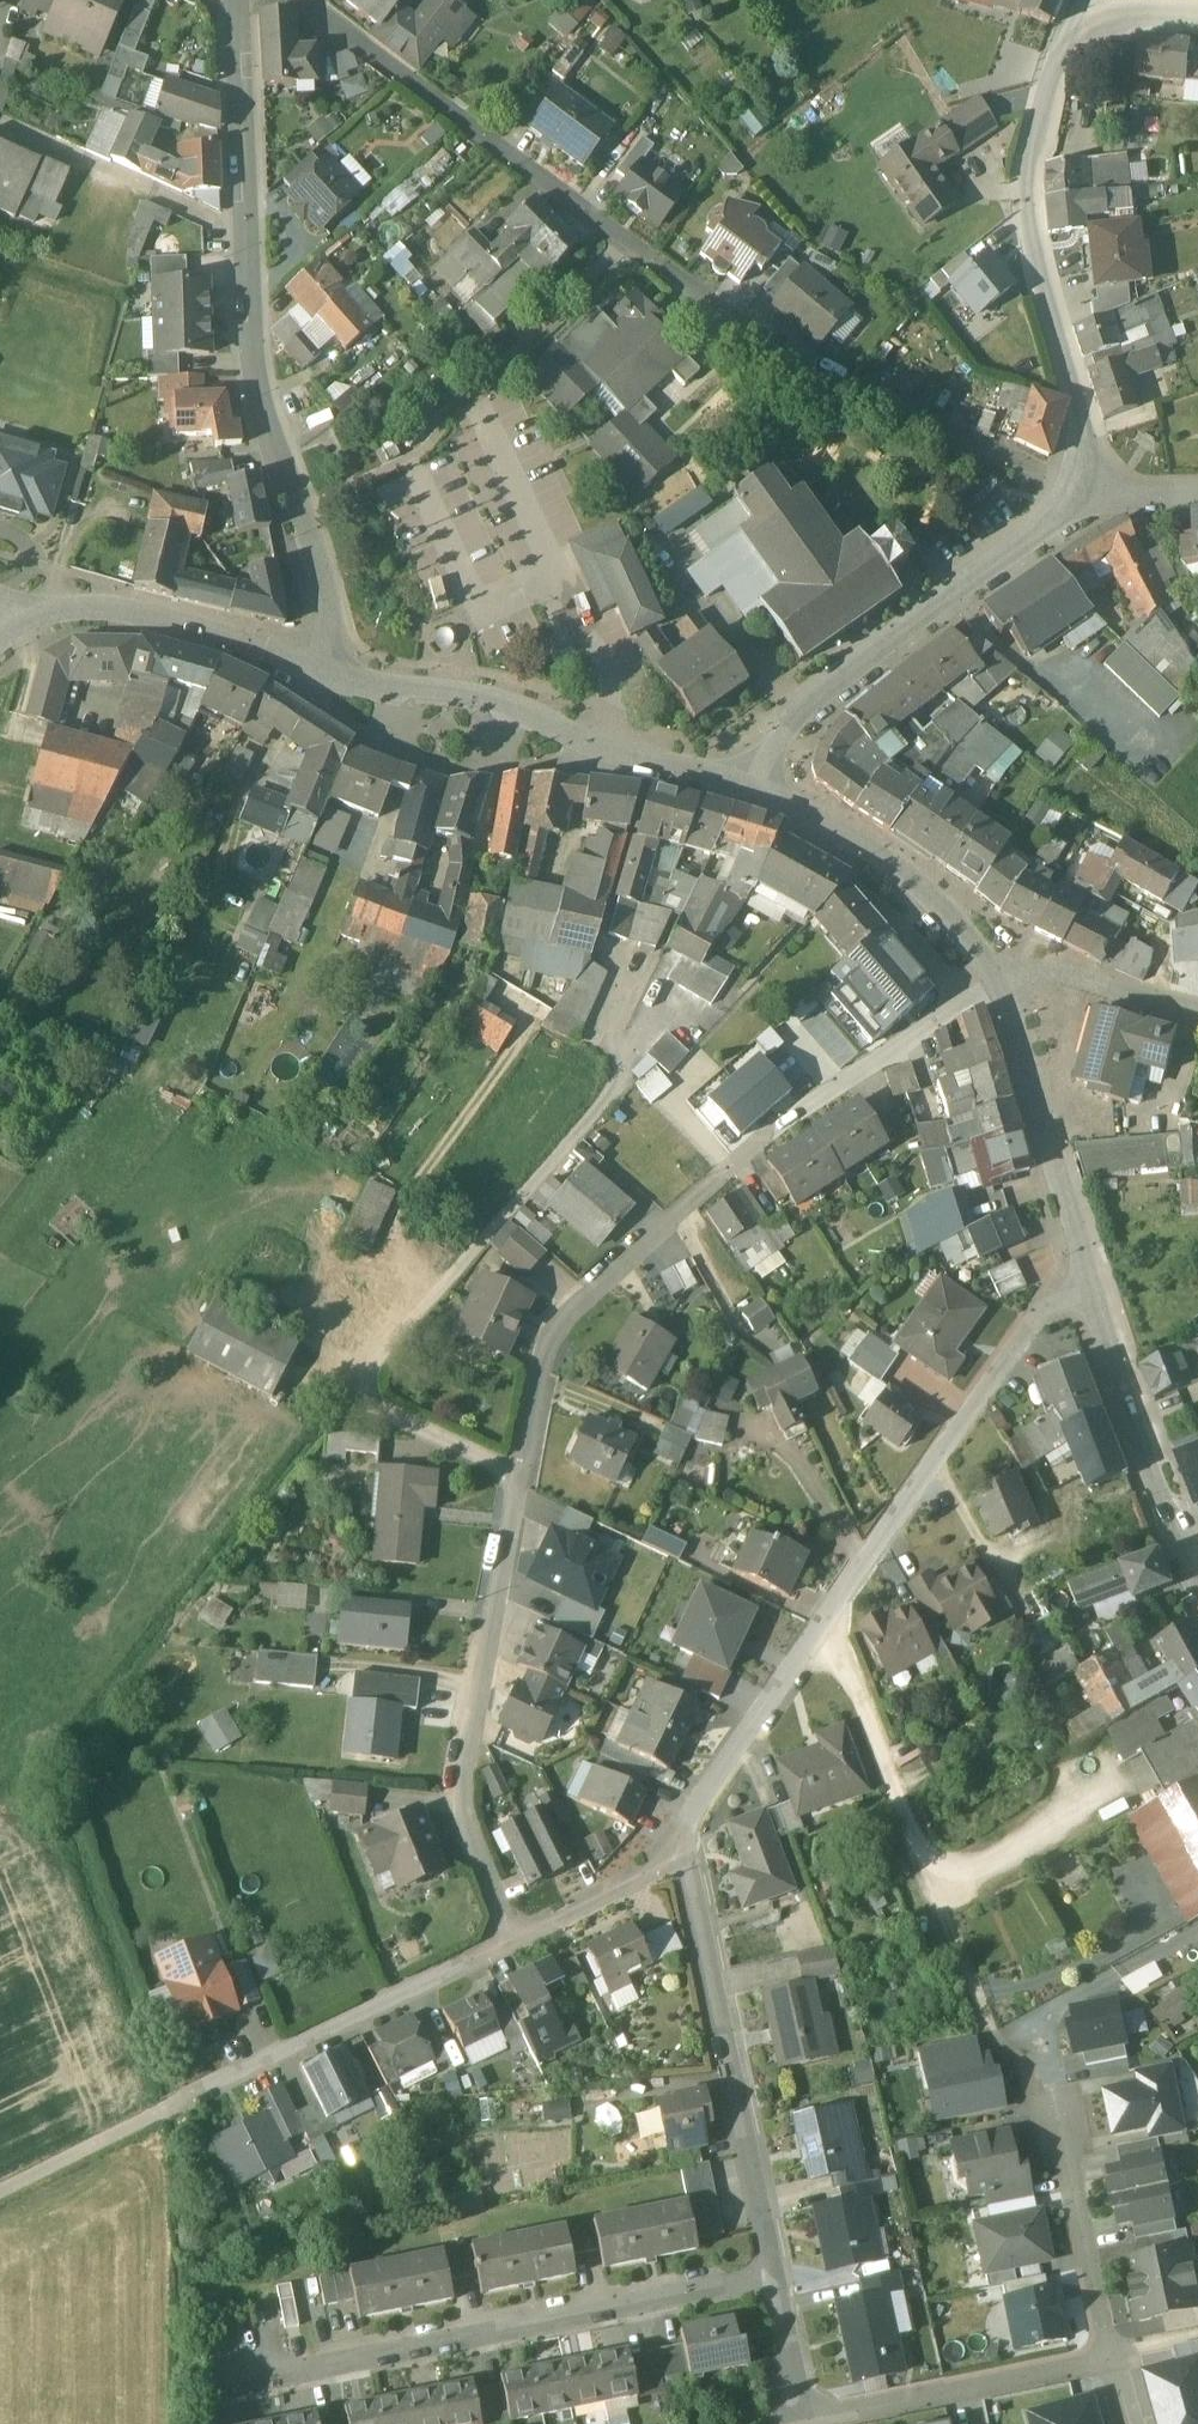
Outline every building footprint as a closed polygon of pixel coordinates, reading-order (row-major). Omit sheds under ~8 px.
[(52,20),(100,42),(120,0),(61,0),(52,20)] [(347,4),(380,29),(382,30),(399,8),(405,0),(351,0),(347,4)] [(399,8),(382,30),(380,29),(375,37),(418,70),(447,32),(457,40),(474,18),(463,9),(462,10),(448,0),(432,0),(416,21),(399,8)] [(462,10),(463,9),(470,0),(448,0),(462,10)] [(991,4),(1021,13),(1025,0),(992,0),(991,4)] [(1021,13),(1054,24),(1062,0),(1025,0),(1021,13)] [(151,15),(135,9),(120,49),(135,55),(151,15)] [(295,13),(260,15),(262,53),(296,53),(296,50),(295,13)] [(100,42),(52,20),(45,34),(93,57),(100,42)] [(1188,45),(1141,40),(1140,80),(1187,85),(1188,61),(1188,45)] [(573,44),(553,71),(565,80),(585,53),(573,44)] [(302,50),(296,50),(296,53),(262,53),(263,89),(314,87),(314,83),(315,58),(315,45),(302,45),(302,50)] [(135,55),(120,49),(114,65),(128,70),(144,76),(149,60),(135,55)] [(350,79),(341,54),(329,59),(338,83),(350,79)] [(329,59),(315,58),(314,83),(328,84),(329,59)] [(1188,61),(1187,85),(1197,86),(1197,62),(1188,61)] [(128,70),(114,65),(109,78),(123,84),(128,70)] [(346,100),(368,94),(364,76),(342,82),(346,100)] [(123,84),(109,78),(106,86),(101,97),(116,103),(123,84)] [(206,98),(166,85),(158,118),(199,127),(199,126),(206,98)] [(605,129),(557,93),(532,128),(579,163),(605,129)] [(217,101),(206,98),(199,126),(219,130),(217,101)] [(979,101),(938,130),(955,154),(994,127),(979,101)] [(748,110),(730,124),(745,145),(763,131),(748,110)] [(117,114),(98,155),(111,160),(131,117),(117,114)] [(160,124),(131,117),(111,160),(137,172),(146,153),(160,124)] [(341,126),(334,118),(325,125),(320,120),(305,133),(317,146),(341,126)] [(916,145),(884,166),(894,181),(927,159),(934,169),(955,154),(938,130),(916,145)] [(907,132),(876,154),(884,166),(916,145),(907,132)] [(642,138),(616,173),(628,182),(642,163),(654,147),(642,138)] [(0,145),(0,212),(17,219),(28,194),(42,164),(41,163),(0,145)] [(219,147),(181,149),(181,170),(182,193),(221,191),(219,147)] [(159,159),(146,153),(137,172),(150,178),(159,159)] [(1125,158),(1080,163),(1083,196),(1129,191),(1125,158)] [(181,170),(159,159),(150,178),(182,193),(181,170)] [(927,159),(894,181),(924,224),(956,201),(934,169),(927,159)] [(71,174),(42,161),(41,163),(42,164),(28,194),(57,207),(71,174)] [(330,161),(291,196),(299,206),(298,207),(307,218),(309,216),(321,229),(333,218),(336,221),(351,208),(347,205),(360,193),(330,161)] [(642,163),(628,182),(617,197),(658,228),(683,194),(642,163)] [(1080,163),(1046,166),(1044,185),(1046,200),(1083,196),(1080,163)] [(1129,191),(1083,196),(1084,216),(1132,212),(1129,191)] [(1083,196),(1046,200),(1050,234),(1084,229),(1084,216),(1083,196)] [(536,197),(508,224),(516,233),(530,247),(558,220),(536,197)] [(730,201),(726,205),(749,222),(751,220),(760,208),(730,201)] [(166,230),(169,216),(140,204),(127,242),(142,249),(152,225),(166,230)] [(749,222),(726,205),(723,210),(719,208),(715,210),(711,214),(708,219),(707,224),(711,227),(707,232),(714,237),(701,255),(715,266),(713,268),(714,271),(716,273),(718,274),(721,276),(725,277),(727,274),(740,284),(754,266),(762,272),(781,246),(766,235),(768,233),(766,229),(764,225),(760,222),(755,220),(751,220),(749,222)] [(558,220),(530,247),(553,270),(581,243),(558,220)] [(1135,226),(1090,231),(1096,286),(1128,282),(1141,281),(1135,226)] [(831,228),(822,246),(839,255),(848,237),(831,228)] [(516,233),(488,260),(502,274),(530,247),(516,233)] [(488,260),(467,239),(435,271),(456,292),(488,260)] [(502,274),(470,305),(472,308),(476,304),(498,327),(544,283),(553,270),(530,247),(502,274)] [(966,254),(934,280),(941,289),(952,281),(974,264),(966,254)] [(987,254),(952,281),(979,316),(1013,289),(987,254)] [(188,258),(157,259),(158,283),(189,282),(188,258)] [(790,259),(763,290),(776,301),(803,270),(790,259)] [(488,260),(456,292),(470,305),(502,274),(488,260)] [(344,295),(319,266),(292,289),(318,319),(344,295)] [(849,309),(803,270),(776,301),(775,303),(821,342),(849,309)] [(158,283),(156,284),(157,321),(209,319),(208,282),(189,282),(158,283)] [(1128,282),(1096,286),(1098,302),(1131,298),(1128,282)] [(344,295),(318,319),(347,352),(374,328),(344,295)] [(634,295),(615,313),(625,323),(615,332),(596,311),(527,376),(533,386),(567,421),(594,396),(601,389),(626,414),(627,413),(642,429),(657,415),(642,399),(669,373),(684,388),(700,373),(660,330),(664,327),(634,295)] [(1098,302),(1091,303),(1094,320),(1132,305),(1131,298),(1098,302)] [(498,327),(476,304),(472,308),(463,316),(486,339),(498,327)] [(1137,304),(1109,316),(1116,335),(1145,324),(1137,304)] [(290,316),(272,330),(287,348),(303,333),(290,316)] [(1109,316),(1074,328),(1085,360),(1120,347),(1116,335),(1109,316)] [(209,319),(157,321),(158,352),(158,356),(179,356),(210,355),(209,319)] [(322,355),(303,333),(287,348),(304,370),(322,355)] [(1150,337),(1135,343),(1139,354),(1154,349),(1150,337)] [(1139,354),(1122,359),(1128,376),(1161,365),(1156,348),(1154,349),(1139,354)] [(179,356),(158,356),(158,352),(147,352),(148,379),(160,379),(180,378),(179,356)] [(1122,359),(1106,365),(1112,381),(1128,376),(1122,359)] [(1106,365),(1088,371),(1094,387),(1112,381),(1106,365)] [(1112,381),(1094,387),(1104,419),(1139,408),(1128,376),(1112,381)] [(203,378),(180,378),(160,379),(161,403),(175,403),(175,398),(204,397),(203,378)] [(626,414),(601,389),(594,396),(618,421),(626,414)] [(1065,402),(1034,393),(1032,399),(1016,441),(1048,456),(1065,402)] [(204,397),(175,398),(175,403),(177,438),(215,436),(217,449),(242,444),(239,425),(231,426),(226,396),(204,397)] [(1000,416),(988,412),(984,423),(995,427),(1000,416)] [(618,421),(591,447),(639,498),(675,463),(642,429),(627,413),(626,414),(618,421)] [(411,449),(428,427),(419,420),(402,442),(411,449)] [(110,442),(92,437),(87,454),(106,459),(110,442)] [(22,457),(25,448),(0,440),(0,513),(34,523),(37,514),(50,518),(65,469),(22,457)] [(393,442),(382,447),(389,463),(401,457),(393,442)] [(232,463),(191,464),(196,491),(230,484),(229,482),(236,481),(232,463)] [(236,481),(229,482),(230,484),(240,535),(270,529),(259,476),(236,481)] [(843,554),(802,496),(790,504),(770,476),(737,500),(739,503),(699,531),(714,553),(715,554),(743,535),(783,593),(764,607),(764,608),(801,662),(897,594),(886,578),(909,562),(893,541),(871,556),(860,542),(843,554)] [(209,508),(158,496),(151,524),(188,533),(187,536),(201,539),(209,508)] [(1151,566),(1124,517),(1096,531),(1068,551),(1081,568),(1106,550),(1124,583),(1151,566)] [(208,580),(178,573),(187,536),(188,533),(151,524),(136,589),(202,604),(208,580)] [(662,623),(617,524),(570,544),(602,612),(617,605),(631,636),(662,623)] [(783,593),(743,535),(715,554),(714,553),(692,568),(711,595),(726,585),(749,618),(764,608),(764,607),(783,593)] [(1181,537),(1183,552),(1183,559),(1188,566),(1197,565),(1197,536),(1181,537)] [(1068,551),(1053,561),(1066,578),(1081,568),(1068,551)] [(249,555),(251,565),(275,562),(273,552),(249,555)] [(1011,629),(1027,655),(1077,620),(1087,636),(1107,623),(1093,609),(1086,602),(1066,578),(1053,561),(984,608),(1002,634),(1008,630),(1009,631),(1011,629)] [(277,565),(250,570),(254,589),(237,585),(236,587),(231,612),(285,625),(284,599),(277,565)] [(1151,566),(1124,583),(1132,597),(1162,603),(1169,600),(1151,566)] [(236,587),(208,580),(202,604),(231,612),(236,587)] [(1132,597),(1108,612),(1104,619),(1180,692),(1197,674),(1197,653),(1162,603),(1132,597)] [(710,632),(696,613),(678,626),(692,645),(710,632)] [(977,637),(965,621),(952,631),(975,656),(988,646),(977,637)] [(667,642),(658,628),(653,631),(663,645),(667,642)] [(663,645),(653,631),(638,642),(658,669),(673,659),(663,645)] [(952,631),(915,659),(929,677),(932,675),(943,689),(978,660),(975,656),(952,631)] [(747,684),(710,632),(692,645),(673,659),(658,669),(694,721),(747,684)] [(203,656),(142,639),(141,641),(132,677),(169,686),(170,680),(194,688),(203,656)] [(74,640),(48,656),(30,719),(56,727),(68,679),(74,679),(74,640)] [(141,641),(74,640),(74,679),(131,680),(132,677),(141,641)] [(1182,696),(1126,643),(1106,664),(1161,717),(1182,696)] [(222,662),(203,656),(194,688),(209,692),(222,662)] [(915,659),(894,676),(920,707),(944,690),(943,689),(932,675),(929,677),(915,659)] [(1000,659),(996,664),(1004,670),(1007,666),(1000,659)] [(268,683),(222,662),(209,692),(207,696),(199,712),(221,722),(224,716),(246,726),(253,710),(269,683),(268,683)] [(894,676),(846,715),(862,732),(873,745),(910,714),(911,715),(920,707),(894,676)] [(169,686),(132,677),(131,680),(116,748),(134,753),(144,736),(149,737),(155,726),(162,712),(169,686)] [(293,699),(269,683),(253,710),(278,727),(293,699)] [(305,706),(293,699),(278,727),(292,737),(305,706)] [(873,745),(862,732),(847,746),(844,751),(849,754),(846,760),(875,781),(887,761),(921,787),(926,780),(951,746),(954,750),(981,721),(958,701),(923,730),(911,715),(910,714),(873,745)] [(315,753),(289,815),(318,827),(355,739),(305,706),(292,737),(315,753)] [(846,760),(841,757),(844,751),(847,746),(862,732),(846,715),(831,730),(818,749),(813,769),(817,780),(854,807),(875,781),(846,760)] [(951,746),(926,780),(954,800),(968,781),(966,780),(977,765),(986,771),(1012,743),(981,721),(954,750),(951,746)] [(149,737),(144,736),(134,753),(127,766),(162,783),(179,756),(180,753),(186,741),(155,726),(149,737)] [(1037,751),(1051,767),(1075,745),(1060,729),(1037,751)] [(116,748),(49,730),(29,806),(75,818),(95,824),(127,766),(134,753),(116,748)] [(238,785),(254,753),(239,746),(223,778),(238,785)] [(366,754),(352,749),(343,770),(358,777),(366,754)] [(844,751),(841,757),(846,760),(849,754),(844,751)] [(179,756),(162,783),(178,792),(197,762),(180,753),(179,756)] [(399,765),(366,754),(358,777),(348,804),(360,809),(381,816),(391,790),(390,789),(391,787),(398,767),(399,765)] [(921,787),(887,761),(875,781),(854,807),(889,830),(891,828),(921,787)] [(416,772),(398,767),(391,787),(408,796),(416,772)] [(449,783),(416,772),(408,796),(398,826),(395,844),(410,848),(427,853),(449,783)] [(589,780),(535,774),(525,827),(539,830),(562,835),(568,802),(586,806),(589,780)] [(530,776),(505,777),(496,831),(520,836),(530,776)] [(491,779),(452,782),(440,834),(453,838),(472,843),(491,779)] [(642,786),(589,780),(586,806),(602,809),(611,817),(609,823),(630,826),(642,786)] [(954,800),(926,780),(921,787),(891,828),(933,857),(965,807),(954,800)] [(700,800),(652,787),(637,836),(657,842),(657,839),(684,846),(689,833),(700,800)] [(734,806),(701,796),(700,800),(689,833),(718,841),(734,806)] [(289,815),(255,803),(248,822),(310,846),(318,827),(289,815)] [(75,818),(29,806),(23,826),(69,838),(75,818)] [(783,821),(734,806),(718,841),(747,850),(732,879),(753,886),(775,836),(783,821)] [(316,846),(340,852),(351,813),(327,807),(316,846)] [(965,807),(933,857),(947,866),(977,816),(965,807)] [(1040,826),(1051,833),(1063,815),(1053,807),(1040,826)] [(381,816),(360,809),(343,859),(364,867),(381,816)] [(977,816),(947,866),(968,879),(997,830),(977,816)] [(95,824),(75,818),(69,838),(85,843),(95,824)] [(609,823),(593,877),(597,878),(613,883),(630,826),(609,823)] [(525,827),(516,882),(528,884),(539,830),(525,827)] [(997,830),(968,879),(979,887),(1002,853),(1011,839),(997,830)] [(520,836),(496,831),(493,863),(515,867),(520,836)] [(657,842),(637,836),(619,897),(638,903),(657,842)] [(848,875),(775,836),(753,886),(751,890),(777,905),(781,899),(813,917),(837,890),(838,891),(844,882),(848,875)] [(472,843),(453,838),(458,864),(473,868),(475,859),(472,843)] [(1125,839),(1107,869),(1122,878),(1164,902),(1182,873),(1125,839)] [(410,848),(395,844),(393,861),(404,864),(405,864),(410,848)] [(1063,848),(1057,844),(1051,853),(1058,857),(1063,848)] [(404,864),(400,877),(396,876),(395,880),(399,881),(394,900),(410,906),(415,891),(427,853),(410,848),(405,864),(404,864)] [(1023,866),(1002,853),(979,887),(977,890),(1001,910),(1024,873),(1029,865),(1026,863),(1023,866)] [(0,855),(0,890),(52,903),(69,872),(0,855)] [(700,865),(681,856),(675,870),(693,879),(700,865)] [(304,860),(290,891),(286,889),(267,935),(293,946),(325,869),(304,860)] [(473,868),(458,864),(443,917),(461,923),(467,900),(473,868)] [(1122,878),(1107,869),(1098,883),(1114,892),(1122,878)] [(693,879),(675,870),(671,881),(667,889),(660,909),(672,913),(682,916),(699,881),(693,879)] [(1057,890),(1024,873),(1001,910),(1036,928),(1057,890)] [(1182,873),(1164,902),(1184,914),(1197,890),(1197,882),(1182,873)] [(671,881),(659,877),(656,885),(667,889),(671,881)] [(613,883),(597,878),(592,897),(608,901),(613,883)] [(725,891),(700,879),(699,881),(682,916),(668,945),(684,954),(703,964),(718,937),(743,900),(725,891)] [(753,886),(732,879),(725,891),(743,900),(751,890),(753,886)] [(516,882),(512,881),(508,904),(499,945),(530,949),(532,940),(592,954),(608,901),(592,897),(528,884),(516,882)] [(885,928),(844,882),(838,891),(837,890),(813,917),(849,958),(885,928)] [(1098,883),(1084,908),(1100,917),(1114,892),(1098,883)] [(656,885),(648,906),(660,909),(667,889),(656,885)] [(394,900),(357,886),(332,959),(376,978),(381,965),(385,966),(402,938),(411,906),(410,906),(394,900)] [(1087,897),(1069,887),(1065,894),(1083,904),(1087,897)] [(1065,894),(1057,890),(1036,928),(1063,942),(1063,941),(1083,904),(1065,894)] [(431,896),(415,891),(410,906),(411,906),(426,911),(431,896)] [(508,904),(473,897),(464,946),(498,952),(499,945),(508,904)] [(638,903),(619,897),(608,933),(628,938),(638,903)] [(648,906),(638,903),(628,938),(646,943),(656,946),(672,913),(660,909),(648,906)] [(426,911),(411,906),(402,938),(385,966),(432,982),(451,954),(461,923),(443,917),(426,911)] [(1084,908),(1064,944),(1104,964),(1114,944),(1122,929),(1100,917),(1084,908)] [(1197,963),(1197,916),(1177,922),(1180,964),(1197,963)] [(916,965),(885,928),(849,958),(830,977),(840,986),(830,998),(870,1045),(882,1035),(882,1036),(931,993),(922,982),(924,981),(912,968),(916,965)] [(42,932),(35,946),(46,951),(53,938),(42,932)] [(1156,950),(1136,939),(1128,952),(1117,971),(1141,983),(1153,964),(1156,950)] [(656,946),(646,943),(642,958),(649,960),(656,946)] [(1128,952),(1114,944),(1104,964),(1117,971),(1128,952)] [(703,964),(684,954),(669,976),(686,988),(703,964)] [(728,981),(703,964),(686,988),(711,1005),(728,981)] [(589,966),(555,1010),(586,1022),(606,977),(589,966)] [(517,1024),(471,997),(454,1024),(500,1051),(517,1024)] [(982,1007),(962,1017),(971,1046),(972,1047),(980,1071),(1001,1064),(982,1007)] [(586,1022),(555,1010),(543,1026),(578,1040),(586,1022)] [(1130,1019),(1102,1012),(1099,1022),(1089,1058),(1086,1058),(1079,1083),(1104,1090),(1102,1098),(1127,1105),(1140,1059),(1170,1067),(1180,1032),(1149,1024),(1149,1022),(1130,1017),(1130,1019)] [(971,1046),(952,1053),(945,1028),(936,1033),(950,1080),(950,1081),(971,1074),(980,1071),(972,1047),(971,1046)] [(689,1053),(667,1034),(648,1056),(669,1074),(689,1053)] [(790,1093),(759,1058),(734,1080),(764,1115),(790,1093)] [(911,1063),(885,1071),(889,1085),(916,1076),(911,1063)] [(980,1071),(971,1074),(976,1091),(981,1110),(1011,1100),(1001,1064),(980,1071)] [(652,1107),(673,1090),(656,1069),(635,1086),(652,1107)] [(971,1074),(950,1081),(950,1080),(937,1085),(943,1102),(976,1091),(971,1074)] [(916,1076),(889,1085),(893,1098),(920,1090),(916,1076)] [(734,1080),(708,1102),(725,1122),(738,1138),(764,1115),(734,1080)] [(976,1091),(943,1102),(949,1121),(981,1110),(976,1091)] [(1011,1101),(974,1114),(977,1124),(948,1133),(944,1135),(941,1150),(948,1149),(949,1149),(979,1140),(1019,1127),(1011,1101)] [(725,1122),(708,1102),(697,1111),(714,1131),(725,1122)] [(857,1103),(836,1117),(835,1116),(863,1160),(864,1160),(863,1160),(884,1146),(885,1146),(886,1145),(883,1140),(867,1116),(858,1102),(856,1103),(857,1103)] [(879,1108),(867,1116),(883,1140),(895,1132),(879,1108)] [(863,1160),(835,1116),(834,1117),(835,1117),(814,1131),(813,1130),(812,1131),(813,1134),(814,1133),(841,1174),(842,1174),(862,1160),(863,1161),(863,1160)] [(933,1125),(918,1126),(927,1152),(941,1150),(944,1135),(948,1133),(946,1127),(935,1130),(933,1125)] [(1019,1127),(979,1140),(988,1168),(992,1181),(1030,1168),(1019,1128),(1019,1127)] [(596,1129),(587,1139),(603,1153),(611,1143),(596,1129)] [(841,1174),(814,1133),(813,1134),(792,1148),(792,1147),(820,1191),(820,1190),(841,1177),(842,1177),(843,1176),(842,1174),(841,1174)] [(1181,1134),(1078,1144),(1086,1178),(1184,1169),(1181,1134)] [(927,1152),(919,1153),(927,1177),(949,1170),(951,1176),(978,1167),(979,1171),(988,1168),(979,1140),(949,1149),(941,1150),(927,1152)] [(604,1160),(583,1141),(573,1152),(595,1171),(604,1160)] [(820,1191),(792,1147),(791,1148),(770,1162),(770,1161),(768,1162),(790,1195),(797,1206),(799,1205),(798,1205),(819,1191),(820,1191)] [(631,1208),(584,1167),(563,1190),(550,1205),(551,1206),(597,1246),(612,1230),(613,1231),(616,1227),(615,1226),(631,1208)] [(790,1195),(774,1171),(762,1179),(778,1203),(790,1195)] [(551,1180),(532,1201),(545,1212),(551,1206),(550,1205),(563,1190),(551,1180)] [(369,1182),(344,1241),(369,1252),(395,1193),(369,1182)] [(1184,1182),(1185,1207),(1197,1206),(1197,1182),(1184,1182)] [(739,1190),(707,1212),(727,1243),(729,1242),(760,1223),(739,1190)] [(966,1211),(959,1191),(925,1202),(927,1206),(939,1244),(966,1231),(970,1228),(966,1211)] [(983,1205),(966,1211),(970,1228),(988,1220),(983,1205)] [(939,1244),(927,1206),(909,1212),(922,1252),(939,1244)] [(970,1228),(966,1231),(979,1260),(1012,1243),(1000,1214),(988,1220),(970,1228)] [(783,1216),(770,1224),(783,1244),(795,1236),(783,1216)] [(760,1223),(729,1242),(747,1271),(785,1248),(783,1244),(770,1224),(767,1219),(760,1223)] [(545,1251),(522,1231),(502,1254),(526,1274),(545,1251)] [(697,1284),(684,1260),(672,1267),(685,1291),(697,1284)] [(1014,1260),(988,1272),(1000,1299),(1026,1286),(1014,1260)] [(530,1299),(484,1278),(458,1333),(507,1356),(517,1334),(514,1333),(530,1299)] [(943,1283),(897,1348),(946,1382),(960,1362),(950,1355),(982,1310),(943,1283)] [(762,1302),(743,1316),(754,1331),(773,1318),(762,1302)] [(298,1348),(214,1303),(187,1354),(271,1399),(298,1348)] [(674,1341),(632,1318),(623,1334),(624,1334),(605,1368),(646,1391),(674,1341)] [(898,1358),(866,1335),(857,1348),(889,1370),(898,1358)] [(1142,1368),(1156,1400),(1193,1384),(1184,1363),(1197,1357),(1197,1358),(1197,1345),(1142,1368)] [(889,1370),(857,1348),(847,1362),(879,1385),(889,1370)] [(800,1360),(777,1371),(793,1404),(816,1392),(800,1360)] [(1084,1360),(1041,1376),(1055,1413),(1057,1411),(1066,1425),(1068,1424),(1104,1410),(1084,1360)] [(777,1371),(747,1386),(759,1411),(770,1406),(787,1442),(807,1432),(793,1404),(777,1371)] [(889,1390),(885,1395),(883,1394),(862,1424),(899,1449),(902,1445),(905,1448),(913,1437),(909,1435),(920,1420),(905,1409),(908,1404),(889,1390)] [(1104,1410),(1068,1424),(1072,1435),(1092,1487),(1128,1473),(1104,1410)] [(1055,1413),(1006,1444),(1022,1467),(1072,1435),(1068,1424),(1066,1425),(1057,1411),(1055,1413)] [(728,1417),(703,1412),(697,1428),(694,1441),(722,1446),(728,1417)] [(610,1423),(607,1429),(587,1420),(579,1440),(574,1438),(567,1454),(572,1456),(569,1462),(618,1484),(636,1442),(619,1434),(622,1428),(610,1423)] [(693,1436),(666,1425),(659,1441),(685,1452),(693,1436)] [(349,1435),(331,1433),(327,1438),(325,1460),(346,1462),(347,1454),(349,1435)] [(380,1438),(349,1435),(347,1454),(378,1457),(380,1438)] [(1178,1456),(1197,1504),(1197,1449),(1178,1456)] [(437,1475),(383,1470),(375,1563),(416,1566),(421,1508),(434,1509),(437,1475)] [(1011,1476),(971,1493),(974,1500),(968,1502),(973,1513),(979,1511),(991,1540),(1020,1527),(1023,1533),(1034,1528),(1011,1476)] [(553,1531),(582,1545),(593,1521),(565,1507),(553,1531)] [(687,1545),(649,1527),(642,1543),(679,1561),(687,1545)] [(596,1610),(619,1563),(582,1545),(553,1531),(530,1579),(566,1596),(596,1610)] [(772,1546),(755,1539),(738,1574),(788,1597),(807,1557),(774,1542),(772,1546)] [(1159,1552),(1123,1566),(1131,1588),(1136,1598),(1172,1585),(1159,1552)] [(1123,1566),(1071,1586),(1071,1585),(1070,1586),(1079,1608),(1131,1588),(1123,1566)] [(1000,1616),(972,1568),(939,1587),(931,1591),(944,1614),(951,1626),(968,1616),(976,1630),(1000,1616)] [(944,1614),(931,1591),(939,1587),(931,1574),(909,1587),(929,1622),(944,1614)] [(754,1613),(701,1588),(673,1646),(695,1656),(726,1672),(737,1648),(732,1646),(737,1634),(743,1636),(754,1613)] [(596,1610),(566,1596),(554,1622),(577,1633),(593,1640),(606,1615),(596,1610)] [(212,1597),(200,1618),(222,1630),(234,1609),(212,1597)] [(409,1614),(343,1607),(339,1645),(406,1652),(409,1614)] [(919,1633),(906,1611),(894,1618),(895,1619),(887,1624),(886,1623),(883,1624),(881,1621),(875,1620),(866,1625),(862,1632),(884,1670),(909,1656),(913,1662),(929,1652),(930,1652),(919,1633)] [(1159,1640),(1159,1643),(1171,1664),(1175,1661),(1181,1673),(1187,1684),(1197,1678),(1197,1634),(1191,1622),(1159,1640)] [(1102,1623),(1067,1643),(1082,1669),(1116,1650),(1117,1649),(1108,1634),(1102,1623)] [(950,1659),(931,1625),(919,1633),(930,1652),(929,1652),(937,1667),(950,1659)] [(1122,1626),(1108,1634),(1117,1649),(1130,1641),(1122,1626)] [(571,1645),(537,1629),(518,1666),(531,1672),(565,1688),(583,1653),(584,1651),(571,1645)] [(593,1640),(577,1633),(571,1645),(584,1651),(583,1653),(598,1660),(606,1646),(593,1640)] [(1067,1643),(1032,1663),(1046,1688),(1077,1672),(1082,1669),(1067,1643)] [(1138,1690),(1116,1650),(1082,1669),(1077,1672),(1100,1716),(1101,1717),(1107,1728),(1108,1729),(1147,1706),(1138,1690)] [(292,1655),(261,1652),(258,1684),(289,1687),(292,1655)] [(318,1657),(292,1655),(289,1687),(315,1689),(318,1657)] [(726,1672),(695,1656),(682,1683),(703,1692),(719,1700),(731,1674),(726,1672)] [(565,1688),(531,1672),(524,1687),(558,1703),(565,1688)] [(1181,1673),(1168,1681),(1165,1675),(1138,1690),(1147,1706),(1166,1696),(1182,1687),(1187,1684),(1181,1673)] [(356,1675),(352,1704),(400,1709),(416,1710),(419,1683),(356,1675)] [(1182,1687),(1197,1712),(1197,1678),(1187,1684),(1182,1687)] [(682,1683),(674,1679),(667,1692),(696,1706),(703,1692),(682,1683)] [(667,1692),(650,1683),(634,1715),(682,1738),(698,1707),(696,1706),(667,1692)] [(524,1687),(519,1685),(501,1724),(516,1731),(519,1737),(529,1742),(536,1740),(540,1742),(558,1703),(524,1687)] [(1175,1711),(1166,1696),(1147,1706),(1108,1729),(1126,1763),(1143,1753),(1150,1749),(1149,1748),(1154,1746),(1153,1745),(1156,1743),(1157,1744),(1168,1737),(1157,1721),(1175,1711)] [(400,1709),(352,1704),(346,1756),(394,1762),(400,1709)] [(216,1752),(243,1737),(226,1708),(200,1722),(216,1752)] [(682,1738),(634,1715),(618,1748),(626,1752),(654,1765),(665,1770),(682,1738)] [(1107,1728),(1101,1717),(1100,1716),(1093,1721),(1098,1733),(1107,1728)] [(1157,1744),(1156,1743),(1153,1745),(1154,1746),(1149,1748),(1150,1749),(1143,1753),(1168,1796),(1197,1779),(1197,1720),(1168,1737),(1157,1744)] [(843,1729),(818,1739),(822,1749),(777,1767),(790,1803),(795,1816),(797,1815),(795,1809),(837,1792),(840,1799),(866,1788),(843,1729)] [(1083,1741),(1078,1730),(1068,1735),(1074,1746),(1083,1741)] [(654,1765),(626,1752),(620,1765),(648,1778),(654,1765)] [(648,1778),(620,1765),(613,1778),(642,1791),(648,1778)] [(509,1793),(496,1767),(482,1774),(495,1800),(509,1793)] [(613,1778),(596,1770),(580,1803),(628,1826),(644,1793),(642,1791),(613,1778)] [(1168,1796),(1161,1800),(1197,1866),(1197,1779),(1168,1796)] [(365,1786),(335,1783),(332,1812),(362,1815),(365,1786)] [(568,1823),(554,1794),(540,1801),(544,1808),(546,1807),(556,1829),(568,1823)] [(1161,1800),(1130,1818),(1143,1841),(1189,1924),(1197,1919),(1197,1866),(1161,1800)] [(795,1816),(790,1803),(777,1808),(787,1835),(800,1829),(795,1816)] [(544,1808),(522,1819),(551,1876),(574,1865),(556,1829),(546,1807),(544,1808)] [(787,1835),(777,1808),(764,1813),(774,1840),(787,1835)] [(420,1810),(359,1835),(370,1861),(386,1854),(400,1888),(445,1870),(420,1810)] [(774,1840),(764,1813),(729,1826),(746,1871),(731,1876),(744,1909),(793,1890),(774,1840)] [(1130,1818),(1108,1830),(1121,1853),(1143,1841),(1130,1818)] [(522,1819),(500,1830),(528,1888),(551,1876),(522,1819)] [(588,1836),(594,1859),(612,1854),(605,1831),(588,1836)] [(671,1922),(645,1935),(658,1959),(683,1946),(671,1922)] [(633,1925),(587,1948),(610,1993),(630,1983),(626,1975),(651,1962),(633,1925)] [(185,2033),(237,2014),(210,1941),(158,1960),(185,2033)] [(831,1948),(799,1954),(806,1984),(811,1983),(842,1976),(831,1948)] [(576,1958),(555,1968),(567,1995),(589,1984),(576,1958)] [(1132,1994),(1166,1980),(1159,1963),(1125,1976),(1132,1994)] [(244,1964),(222,1973),(235,2009),(258,2001),(244,1964)] [(560,2033),(539,1991),(542,1990),(533,1971),(512,1982),(525,2008),(512,2014),(529,2047),(529,2048),(542,2042),(560,2033)] [(512,1982),(500,1988),(509,2007),(512,2014),(525,2008),(512,1982)] [(819,2017),(811,1983),(806,1984),(764,1993),(772,2029),(780,2027),(789,2066),(836,2055),(828,2015),(819,2017)] [(1163,2028),(1197,2010),(1187,1989),(1152,2008),(1163,2028)] [(483,1996),(444,2015),(454,2036),(456,2034),(463,2048),(498,2031),(500,2030),(493,2016),(483,1996)] [(1119,2002),(1075,2011),(1078,2025),(1072,2026),(1078,2053),(1085,2052),(1126,2043),(1127,2043),(1119,2002)] [(509,2007),(493,2016),(500,2030),(498,2031),(505,2045),(508,2043),(523,2035),(512,2014),(509,2007)] [(413,2018),(378,2036),(382,2042),(400,2078),(404,2076),(403,2074),(431,2060),(433,2059),(413,2018)] [(560,2033),(542,2042),(551,2055),(579,2041),(571,2027),(560,2033)] [(523,2035),(508,2043),(514,2053),(529,2047),(523,2035)] [(975,2041),(933,2050),(941,2089),(931,2090),(937,2119),(1002,2105),(996,2074),(991,2075),(988,2059),(979,2061),(975,2041)] [(382,2042),(369,2049),(388,2087),(401,2081),(400,2078),(382,2042)] [(551,2055),(542,2042),(530,2048),(537,2063),(551,2056),(551,2055)] [(1126,2043),(1085,2052),(1088,2067),(1129,2058),(1126,2043)] [(889,2049),(875,2052),(877,2063),(891,2060),(889,2049)] [(344,2052),(307,2070),(322,2102),(329,2116),(331,2115),(346,2107),(347,2110),(351,2107),(350,2105),(366,2098),(359,2083),(361,2076),(356,2066),(350,2064),(344,2052)] [(431,2060),(403,2074),(404,2076),(400,2078),(401,2081),(406,2090),(438,2073),(431,2060)] [(1171,2064),(1140,2071),(1143,2085),(1169,2080),(1169,2082),(1174,2081),(1171,2064)] [(1143,2085),(1108,2092),(1116,2134),(1152,2127),(1177,2121),(1177,2119),(1169,2082),(1169,2080),(1143,2085)] [(282,2086),(255,2099),(263,2115),(279,2147),(287,2142),(305,2133),(296,2114),(282,2086)] [(704,2091),(688,2095),(688,2097),(660,2103),(670,2151),(670,2152),(699,2146),(706,2144),(702,2124),(709,2122),(707,2114),(709,2114),(704,2091)] [(322,2102),(296,2114),(305,2133),(311,2144),(339,2130),(331,2115),(329,2116),(322,2102)] [(571,2105),(542,2105),(542,2118),(571,2119),(571,2105)] [(844,2105),(796,2116),(803,2151),(806,2150),(813,2181),(834,2176),(858,2171),(857,2168),(844,2105)] [(263,2115),(213,2141),(237,2190),(258,2179),(260,2182),(275,2185),(281,2169),(280,2168),(296,2160),(287,2142),(279,2147),(263,2115)] [(1177,2121),(1152,2127),(1155,2141),(1160,2140),(1185,2135),(1182,2118),(1177,2119),(1177,2121)] [(1008,2133),(952,2145),(960,2181),(967,2179),(970,2196),(987,2193),(1029,2185),(1025,2167),(1016,2169),(1008,2133)] [(1155,2141),(1122,2148),(1125,2162),(1162,2154),(1160,2140),(1155,2141)] [(699,2146),(670,2152),(670,2151),(663,2152),(667,2171),(681,2168),(703,2163),(699,2146)] [(1162,2154),(1125,2162),(1126,2167),(1115,2169),(1117,2180),(1110,2182),(1113,2198),(1169,2186),(1162,2154)] [(724,2234),(710,2162),(703,2163),(681,2168),(688,2203),(695,2240),(724,2234)] [(868,2166),(857,2168),(858,2171),(834,2176),(837,2189),(841,2188),(870,2182),(868,2166)] [(870,2182),(841,2188),(844,2202),(866,2197),(866,2198),(882,2195),(878,2181),(870,2182)] [(1029,2185),(987,2193),(989,2207),(1031,2198),(1029,2185)] [(1169,2186),(1113,2198),(1116,2214),(1124,2213),(1126,2223),(1137,2221),(1138,2227),(1176,2219),(1169,2186)] [(844,2202),(815,2208),(828,2273),(880,2262),(866,2198),(866,2197),(844,2202)] [(688,2203),(594,2222),(600,2251),(604,2270),(698,2250),(695,2240),(688,2203)] [(1041,2211),(976,2225),(986,2274),(1014,2268),(1051,2260),(1041,2211)] [(1176,2219),(1138,2227),(1141,2241),(1148,2239),(1179,2233),(1176,2219)] [(600,2251),(594,2222),(581,2225),(586,2254),(600,2251)] [(581,2225),(566,2228),(572,2257),(586,2254),(581,2225)] [(566,2228),(472,2248),(478,2276),(482,2295),(576,2275),(572,2257),(566,2228)] [(1179,2233),(1148,2239),(1152,2255),(1191,2247),(1188,2231),(1179,2233)] [(1152,2255),(1130,2260),(1132,2270),(1128,2271),(1132,2291),(1197,2278),(1191,2247),(1152,2255)] [(472,2248),(458,2251),(464,2279),(478,2276),(472,2248)] [(458,2251),(444,2253),(450,2282),(464,2279),(458,2251)] [(444,2253),(348,2273),(354,2302),(358,2321),(454,2301),(450,2282),(444,2253)] [(1014,2268),(986,2274),(989,2288),(1003,2285),(1017,2282),(1014,2268)] [(348,2273),(334,2276),(340,2304),(354,2302),(348,2273)] [(896,2273),(862,2280),(865,2299),(881,2296),(882,2299),(901,2295),(896,2273)] [(334,2276),(320,2279),(325,2307),(340,2304),(334,2276)] [(1017,2282),(1003,2285),(1006,2300),(1048,2291),(1045,2276),(1017,2282)] [(1132,2291),(1136,2312),(1141,2311),(1143,2321),(1164,2316),(1197,2309),(1197,2279),(1197,2278),(1132,2291)] [(1048,2291),(1006,2300),(1016,2349),(1068,2339),(1057,2289),(1048,2291)] [(865,2299),(836,2305),(851,2383),(902,2373),(895,2336),(889,2337),(882,2299),(881,2296),(865,2299)] [(1164,2316),(1168,2333),(1197,2326),(1197,2309),(1164,2316)] [(734,2320),(682,2330),(685,2346),(690,2373),(691,2377),(750,2365),(744,2341),(738,2342),(734,2320)] [(1174,2348),(1179,2364),(1197,2359),(1197,2343),(1174,2348)] [(685,2346),(671,2349),(676,2376),(690,2373),(685,2346)] [(676,2376),(671,2349),(657,2352),(663,2379),(676,2376)] [(628,2350),(596,2358),(606,2403),(637,2397),(635,2384),(629,2357),(628,2350)] [(657,2352),(644,2353),(650,2381),(663,2379),(657,2352)] [(644,2353),(629,2357),(635,2384),(650,2381),(644,2353)] [(596,2358),(565,2365),(574,2410),(606,2403),(596,2358)] [(1157,2416),(1159,2415),(1197,2405),(1197,2359),(1179,2364),(1146,2373),(1157,2416)] [(565,2365),(534,2371),(543,2416),(574,2410),(565,2365)] [(501,2378),(502,2385),(507,2413),(510,2423),(543,2416),(534,2371),(501,2378)] [(441,2390),(447,2423),(481,2423),(480,2418),(475,2391),(473,2384),(441,2390)] [(502,2385),(488,2388),(494,2416),(507,2413),(502,2385)] [(488,2388),(475,2391),(480,2418),(494,2416),(488,2388)] [(409,2397),(415,2423),(447,2423),(441,2390),(409,2397)] [(378,2403),(382,2423),(415,2423),(409,2397),(378,2403)] [(1095,2398),(1050,2409),(1053,2423),(1101,2423),(1095,2398)] [(344,2410),(345,2417),(347,2423),(382,2423),(378,2403),(344,2410)] [(1162,2423),(1197,2423),(1197,2405),(1159,2415),(1162,2423)] [(285,2422),(285,2423),(319,2423),(318,2422),(317,2416),(285,2422)]
